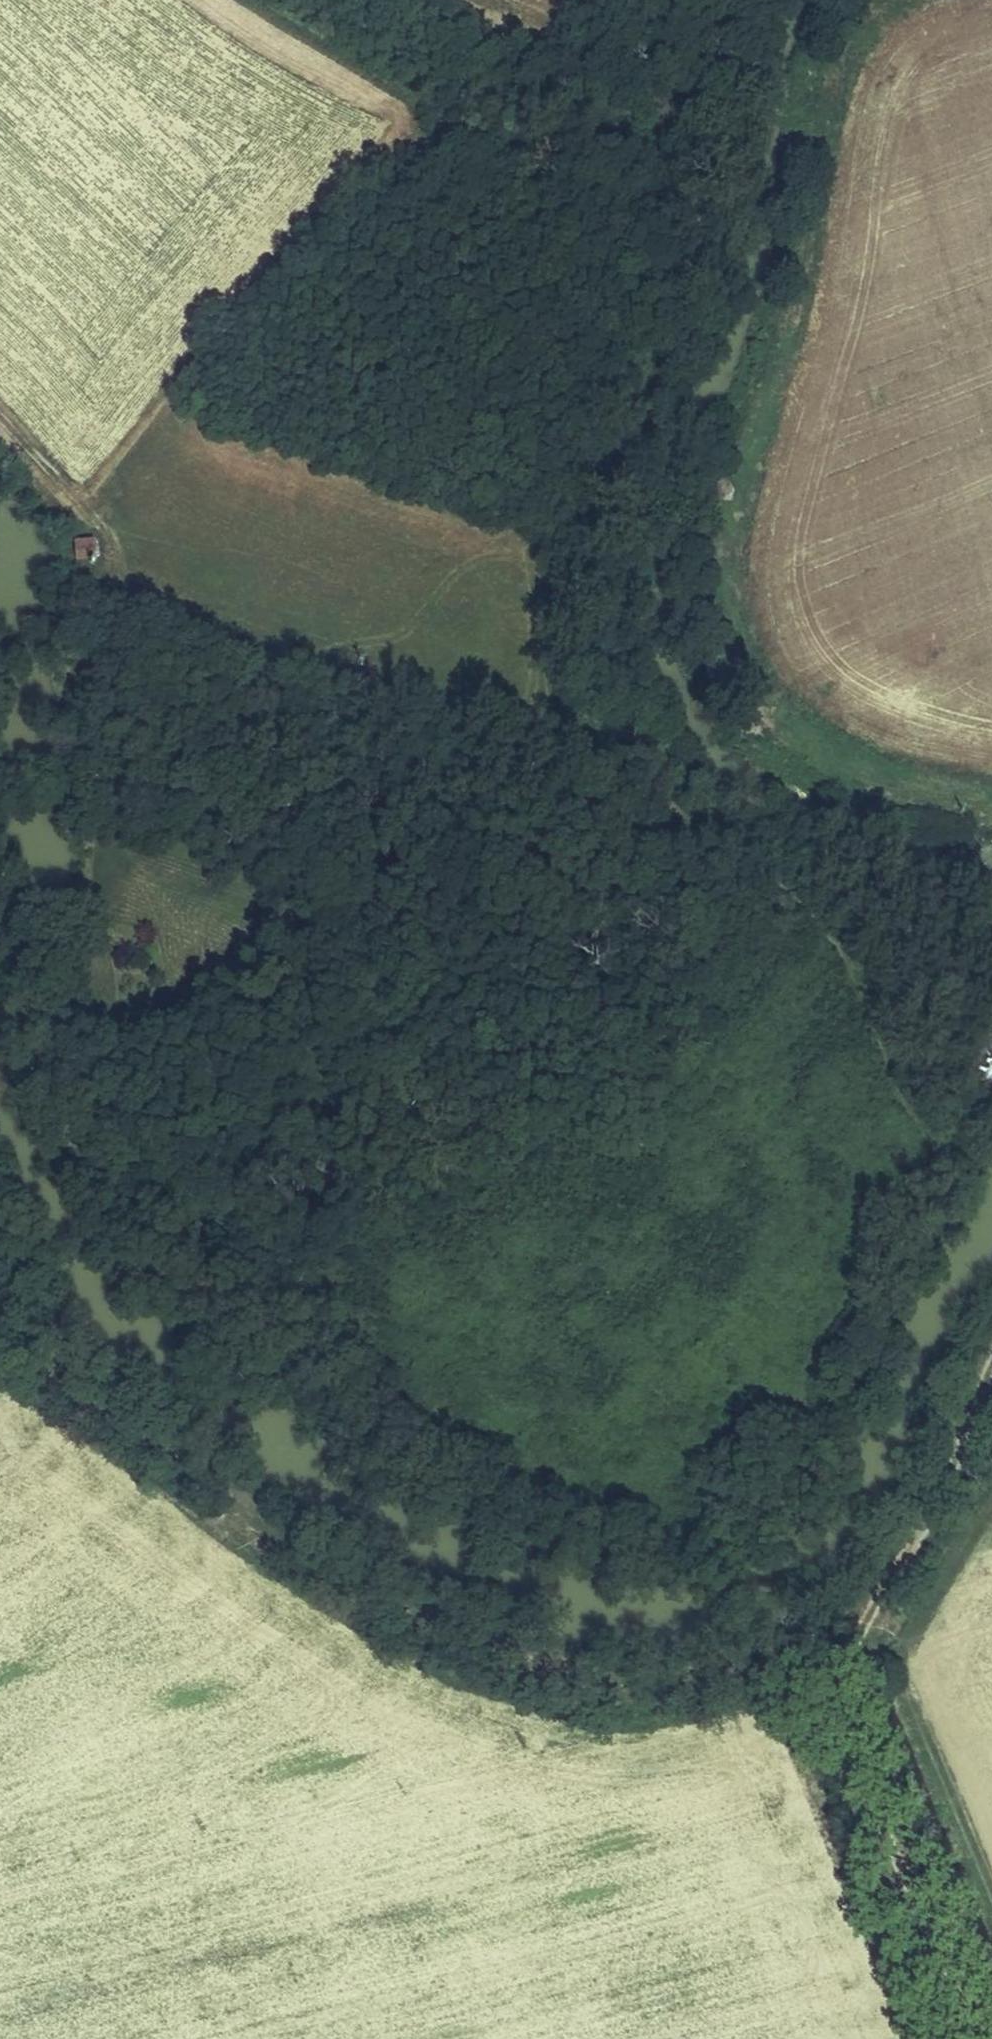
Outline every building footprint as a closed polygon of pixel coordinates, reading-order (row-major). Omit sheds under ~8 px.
[(96,541),(73,541),(73,562),(96,562),(96,541)]
